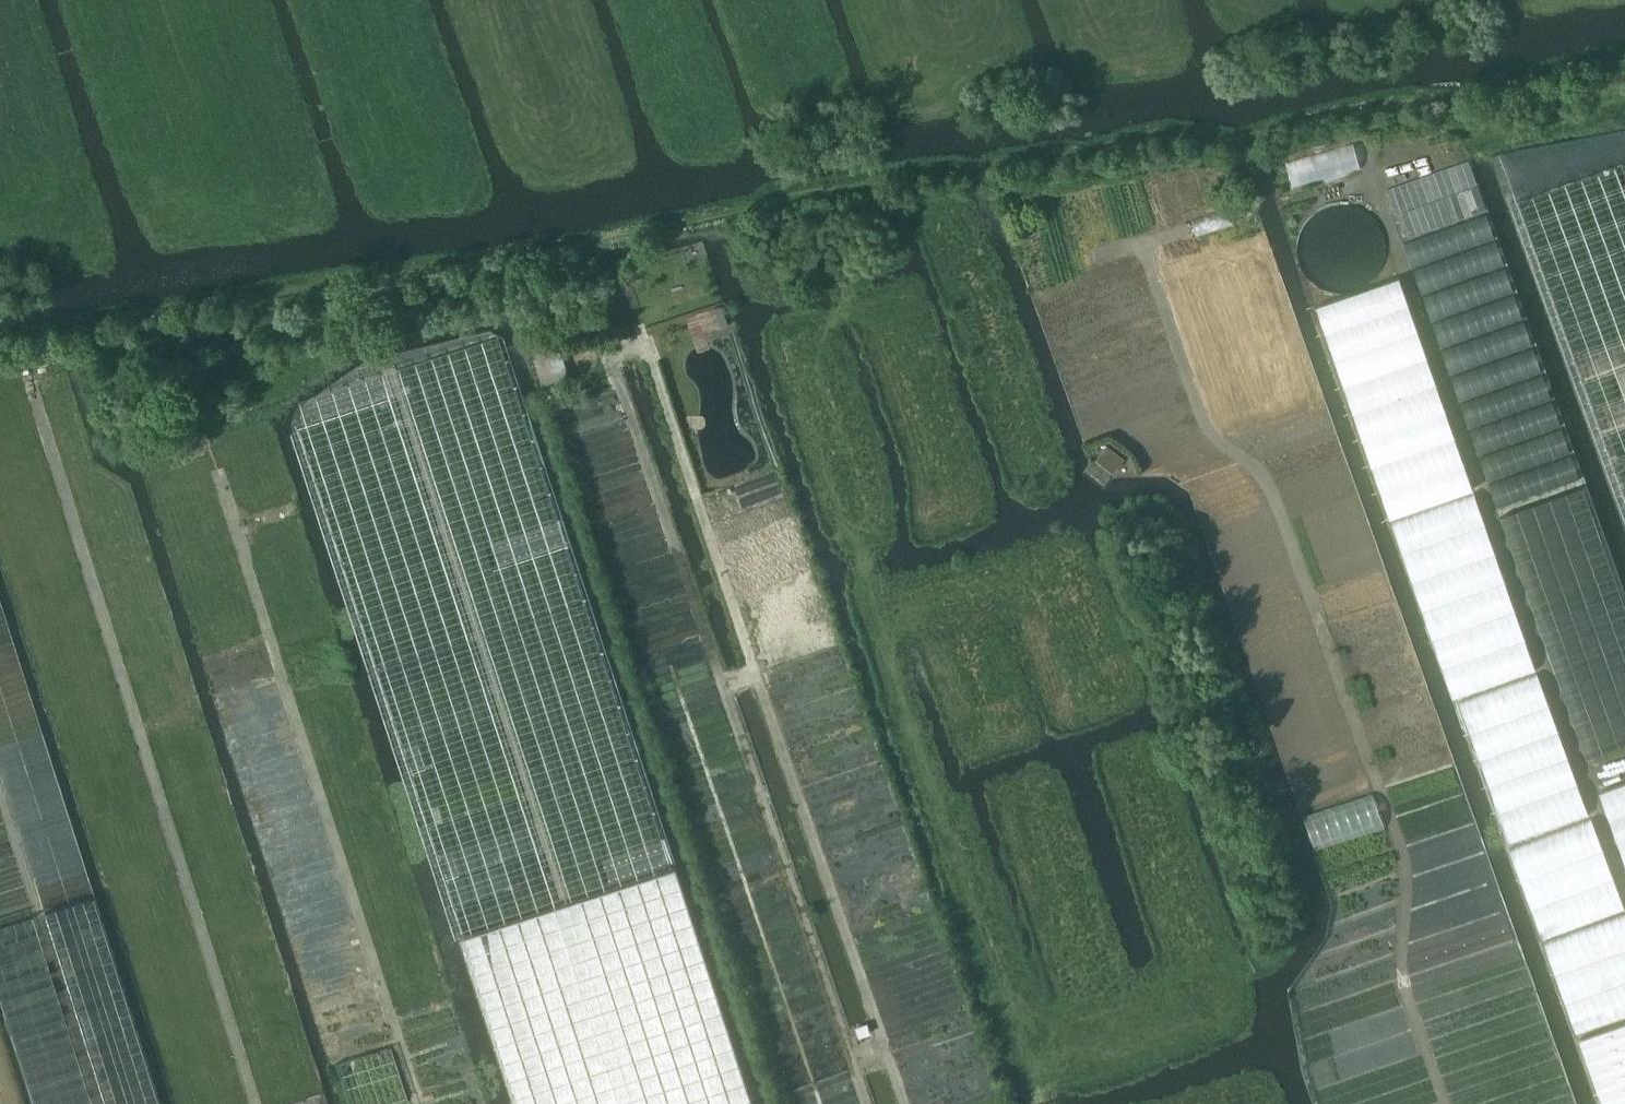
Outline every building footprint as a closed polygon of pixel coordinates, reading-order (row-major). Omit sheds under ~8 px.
[(1375,245),(1375,244),(1374,236),(1372,228),(1368,221),(1363,214),(1357,209),(1350,205),(1343,202),(1332,201),(1322,202),(1314,205),(1308,209),(1302,214),(1297,221),(1293,228),(1290,236),(1290,244),(1290,252),(1293,260),(1297,268),(1302,274),(1309,280),(1314,283),(1322,285),(1330,287),(1338,286),(1346,285),(1353,281),(1361,276),(1367,268),(1371,262),(1374,254),(1375,245)] [(721,305),(715,308),(718,316),(724,314),(721,305)] [(559,352),(534,359),(543,389),(568,381),(559,352)] [(1113,472),(1123,459),(1106,445),(1096,459),(1113,472)] [(515,1103),(752,1103),(675,867),(461,937),(515,1103)] [(94,896),(45,911),(106,1103),(159,1103),(94,896)] [(1579,1038),(1602,1103),(1624,1103),(1624,1021),(1579,1038)]
